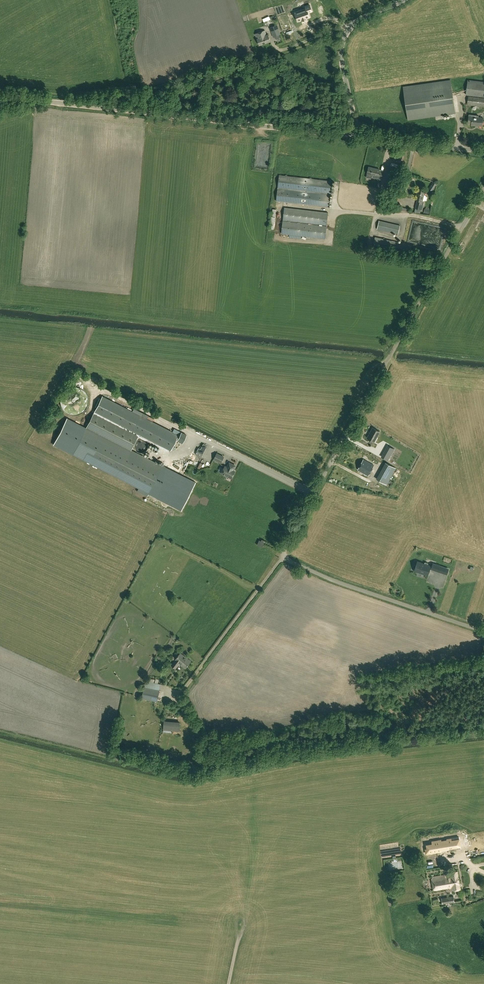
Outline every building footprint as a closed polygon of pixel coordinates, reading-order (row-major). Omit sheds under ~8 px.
[(308,17),(306,13),(310,11),(308,5),(304,7),(304,9),(293,13),(296,21),(300,20),(300,21),(304,20),(304,19),(308,17)] [(269,17),(263,19),(263,21),(266,27),(269,26),(268,23),(271,22),(269,17)] [(281,34),(278,25),(270,27),(273,37),(281,34)] [(269,35),(267,35),(265,30),(256,33),(260,45),(271,41),(269,35)] [(408,119),(456,113),(451,80),(404,86),(408,119)] [(483,97),(483,83),(468,81),(466,95),(483,97)] [(468,96),(467,104),(483,106),(483,98),(468,96)] [(483,126),(483,118),(478,117),(479,116),(469,114),(468,123),(472,124),(471,125),(476,126),(476,125),(483,126)] [(369,166),(368,174),(372,175),(372,178),(381,180),(382,178),(383,172),(380,171),(380,169),(369,166)] [(392,183),(395,173),(388,171),(384,187),(391,189),(392,183)] [(332,181),(307,178),(280,175),(277,201),(329,207),(332,181)] [(423,202),(425,190),(418,189),(415,200),(418,200),(416,208),(422,209),(424,202),(423,202)] [(282,233),(290,234),(289,237),(301,239),(302,235),(326,238),(329,212),(285,207),(282,233)] [(400,225),(382,221),(379,220),(378,229),(398,234),(400,225)] [(412,245),(382,238),(376,237),(374,245),(410,254),(412,245)] [(173,434),(84,387),(55,443),(176,505),(189,480),(131,451),(139,436),(169,451),(170,450),(171,451),(176,440),(182,444),(187,435),(175,430),(173,434)] [(374,442),(380,432),(373,428),(367,438),(374,442)] [(208,446),(203,444),(201,449),(199,448),(197,451),(203,454),(208,446)] [(389,457),(394,449),(388,446),(385,451),(388,452),(387,454),(386,456),(388,457),(389,457)] [(221,463),(224,457),(217,453),(214,459),(221,463)] [(363,459),(358,469),(369,475),(374,465),(363,459)] [(233,468),(234,469),(235,466),(229,463),(227,467),(225,466),(221,473),(232,478),(235,471),(232,470),(233,468)] [(396,468),(387,463),(378,480),(387,485),(396,468)] [(430,570),(432,565),(428,564),(428,563),(425,562),(425,563),(418,561),(415,570),(427,574),(429,570),(430,570)] [(444,574),(446,567),(434,563),(432,569),(444,574)] [(430,585),(426,589),(431,593),(435,589),(430,585)] [(176,668),(179,663),(186,668),(191,661),(180,653),(171,665),(176,668)] [(157,702),(158,696),(161,684),(146,681),(142,698),(157,702)] [(181,730),(180,720),(165,721),(165,730),(181,730)] [(423,844),(424,847),(418,848),(419,851),(417,852),(418,856),(433,853),(432,848),(440,846),(441,851),(452,848),(450,837),(438,840),(438,842),(432,843),(432,842),(423,844)] [(450,872),(450,874),(452,885),(453,890),(460,888),(457,870),(450,872)] [(451,885),(452,885),(450,874),(431,877),(433,890),(451,887),(451,885)]
